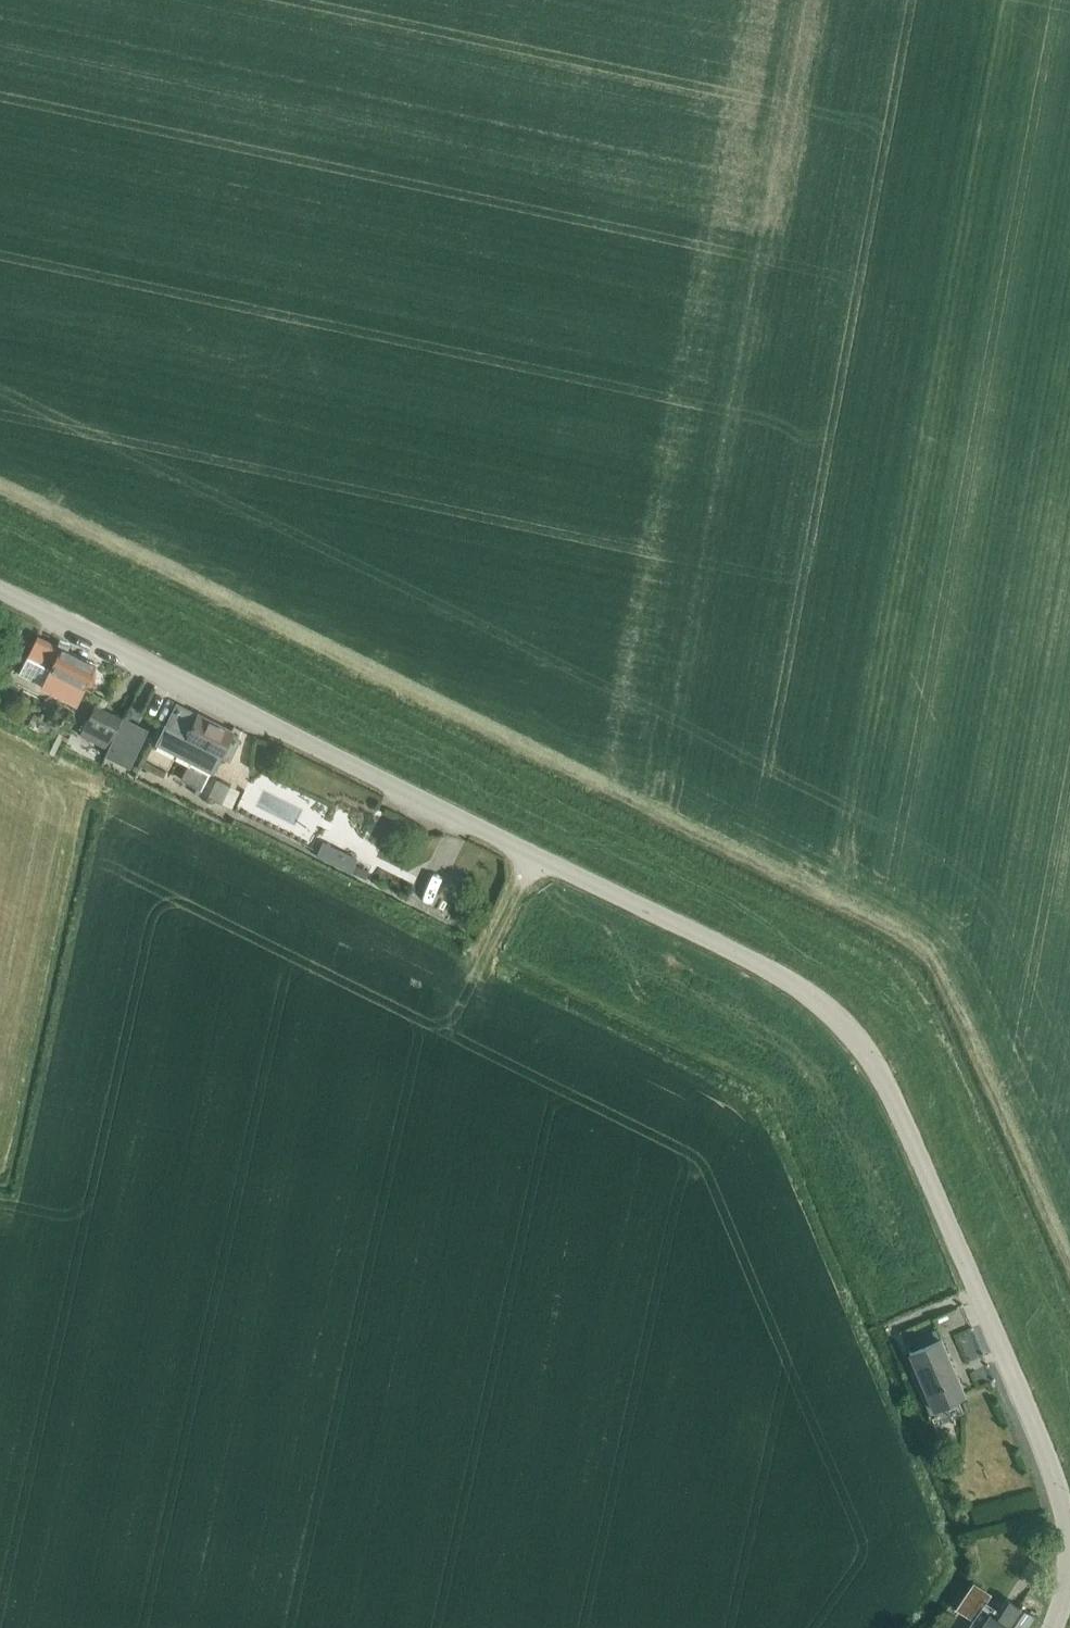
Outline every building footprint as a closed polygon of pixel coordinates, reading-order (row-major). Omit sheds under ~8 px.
[(76,706),(83,690),(88,681),(92,683),(97,674),(93,672),(96,665),(61,648),(51,669),(28,657),(19,676),(43,687),(39,694),(51,700),(54,695),(76,706)] [(79,735),(108,750),(122,719),(95,705),(79,735)] [(166,724),(156,744),(210,770),(212,771),(219,756),(228,760),(229,758),(237,742),(231,739),(234,732),(197,713),(187,734),(166,724)] [(107,753),(105,755),(130,768),(148,730),(124,718),(123,719),(107,753)] [(209,775),(199,795),(212,801),(213,798),(232,807),(240,790),(224,782),(221,781),(209,775)] [(322,843),(316,855),(351,872),(355,864),(357,858),(323,841),(322,843)] [(908,1353),(929,1401),(932,1409),(965,1395),(941,1339),(940,1340),(935,1330),(918,1338),(922,1347),(908,1353)] [(966,1596),(956,1610),(972,1621),(982,1606),(966,1596)] [(1033,1616),(1007,1599),(994,1618),(988,1614),(979,1627),(1025,1627),(1033,1616)]
